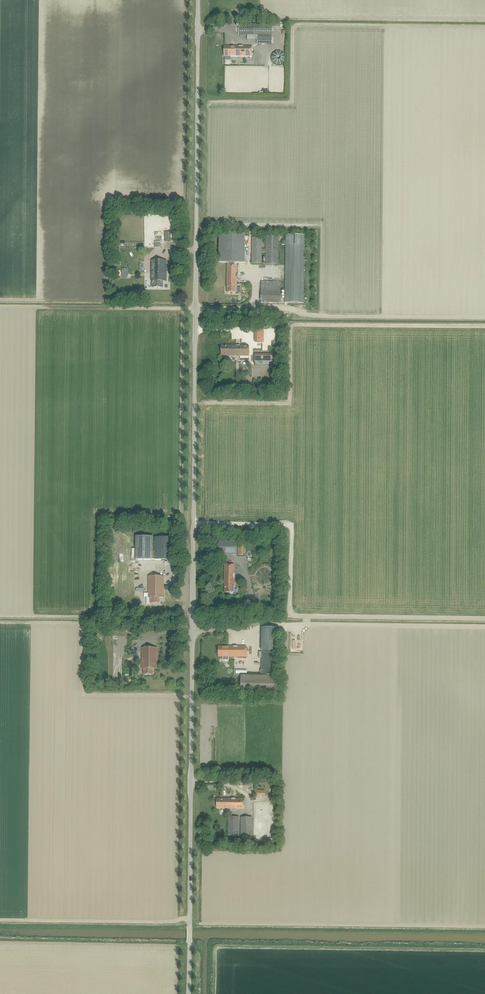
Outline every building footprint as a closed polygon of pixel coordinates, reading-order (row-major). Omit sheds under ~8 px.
[(257,35),(257,44),(272,44),(272,25),(239,24),(239,35),(257,35)] [(252,57),(252,47),(224,46),(224,56),(252,57)] [(245,263),(245,233),(219,233),(219,263),(227,263),(227,293),(237,293),(237,263),(245,263)] [(278,264),(279,235),(266,234),(266,249),(262,249),(262,238),(252,238),(252,263),(262,263),(262,253),(265,253),(265,264),(278,264)] [(304,235),(286,235),(285,303),(303,304),(304,235)] [(166,281),(167,261),(152,260),(151,281),(153,281),(153,287),(163,287),(163,281),(166,281)] [(281,303),(281,282),(261,281),(261,303),(281,303)] [(249,356),(249,346),(221,346),(221,356),(249,356)] [(136,537),(136,559),(173,560),(174,538),(155,537),(155,553),(153,553),(153,537),(136,537)] [(237,555),(237,541),(219,540),(218,555),(237,555)] [(234,593),(234,565),(224,565),(224,593),(234,593)] [(149,577),(149,597),(148,597),(148,598),(150,598),(150,604),(160,604),(160,598),(164,598),(164,597),(164,577),(149,577)] [(262,650),(262,675),(276,675),(276,651),(277,651),(278,628),(262,628),(261,650),(262,650)] [(218,646),(218,656),(246,657),(246,647),(218,646)] [(157,669),(157,648),(142,648),(142,669),(144,669),(144,675),(153,675),(153,669),(157,669)] [(242,676),(242,695),(276,695),(276,676),(242,676)] [(216,799),(216,809),(244,809),(244,799),(216,799)] [(239,836),(239,817),(228,817),(228,835),(239,836)] [(252,837),(252,817),(240,817),(240,837),(252,837)]
